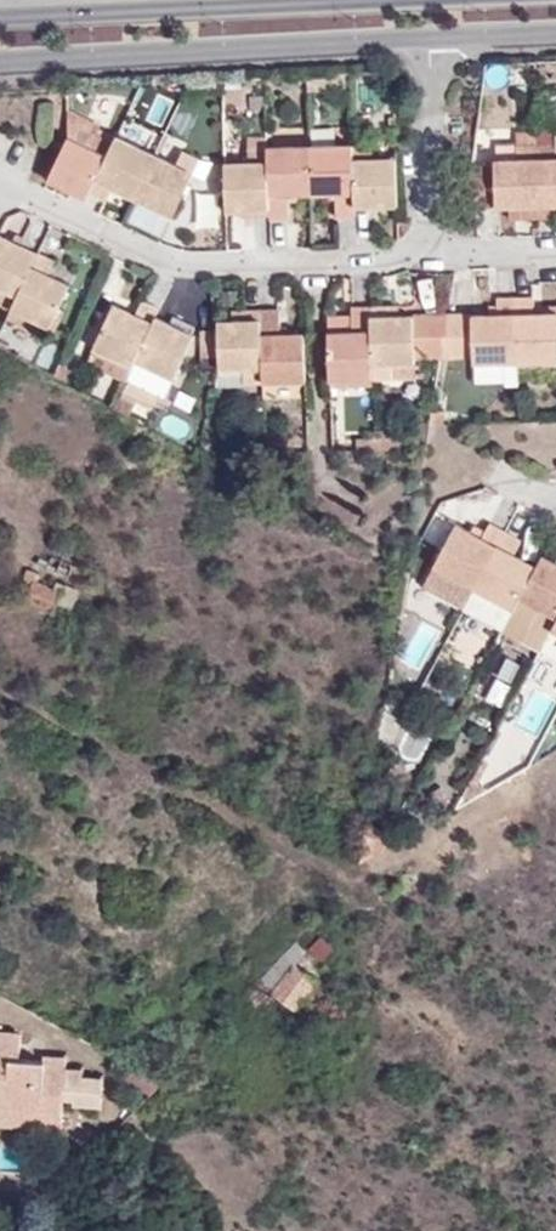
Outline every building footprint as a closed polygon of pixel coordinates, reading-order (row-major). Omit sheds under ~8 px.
[(100,126),(69,112),(70,135),(91,146),(100,126)] [(88,196),(91,191),(117,134),(100,126),(91,146),(70,135),(49,179),(88,196)] [(534,131),(517,132),(517,144),(534,143),(534,131)] [(113,186),(136,196),(156,152),(117,134),(91,191),(107,199),(113,186)] [(267,148),(267,143),(267,136),(248,137),(249,162),(225,162),(227,208),(241,209),(270,206),(267,148)] [(495,158),(495,163),(497,206),(514,205),(555,203),(555,155),(555,142),(534,143),(517,144),(517,158),(495,158)] [(355,214),(354,205),(353,144),(310,146),(311,191),(337,189),(337,215),(355,214)] [(378,204),(397,204),(396,157),(372,157),(371,144),(353,144),(354,205),(378,204)] [(289,192),(311,191),(310,146),(267,148),(270,206),(269,213),(269,217),(289,216),(289,192)] [(185,150),(178,162),(156,152),(136,196),(174,214),(200,158),(185,150)] [(473,164),(474,206),(497,206),(495,163),(473,164)] [(555,212),(555,203),(514,205),(514,214),(555,212)] [(355,214),(379,213),(378,204),(354,205),(355,214)] [(241,215),(269,213),(270,206),(241,209),(241,215)] [(133,208),(126,224),(160,238),(167,222),(133,208)] [(12,307),(38,252),(0,234),(0,301),(12,307)] [(49,273),(56,260),(38,252),(12,307),(50,326),(70,283),(49,273)] [(70,283),(76,269),(56,260),(49,273),(70,283)] [(498,312),(472,313),(474,352),(474,361),(517,361),(555,359),(555,312),(535,311),(535,305),(533,296),(499,297),(498,312)] [(136,314),(115,304),(95,346),(133,364),(156,316),(159,307),(143,300),(136,314)] [(399,316),(398,304),(371,305),(371,316),(399,316)] [(353,312),(353,331),(330,331),(331,379),(373,377),(371,316),(371,305),(353,306),(353,312)] [(261,309),(231,310),(232,319),(261,319),(261,309)] [(280,332),(279,309),(261,309),(261,319),(263,380),(307,379),(305,332),(280,332)] [(353,312),(329,312),(330,331),(353,331),(353,312)] [(474,352),(472,313),(464,314),(465,352),(474,352)] [(464,314),(447,315),(423,316),(424,354),(441,353),(465,352),(464,314)] [(414,315),(399,316),(371,316),(373,377),(394,376),(394,362),(415,362),(416,354),(415,316),(414,315)] [(173,376),(193,335),(156,316),(133,364),(130,369),(149,379),(155,367),(173,376)] [(416,354),(424,354),(423,316),(415,316),(416,354)] [(261,319),(232,319),(218,320),(220,368),(243,368),(244,381),(263,380),(261,319)] [(95,346),(88,362),(125,379),(130,369),(133,364),(95,346)] [(62,359),(50,352),(42,369),(54,376),(61,361),(62,359)] [(61,361),(54,376),(69,383),(75,367),(61,361)] [(475,381),(517,380),(517,361),(474,361),(475,381)] [(394,376),(416,376),(415,362),(394,362),(394,376)] [(149,379),(130,369),(125,379),(163,397),(173,376),(155,367),(149,379)] [(375,437),(375,449),(395,449),(394,436),(375,437)] [(543,552),(537,564),(515,552),(522,539),(504,530),(490,523),(482,536),(455,522),(433,566),(423,584),(465,607),(475,587),(514,607),(520,595),(539,606),(533,619),(550,627),(551,628),(555,630),(555,560),(543,552)] [(28,567),(15,595),(53,611),(63,586),(54,582),(53,587),(35,580),(38,572),(28,567)] [(465,607),(555,655),(555,630),(551,628),(550,627),(533,619),(539,606),(520,595),(514,607),(475,587),(465,607)] [(322,961),(333,950),(321,937),(310,947),(322,961)] [(312,978),(323,963),(296,940),(261,978),(273,992),(272,993),(295,1010),(316,981),(312,978)] [(309,1021),(331,993),(316,981),(295,1010),(298,1013),(309,1021)] [(0,1032),(0,1110),(42,1113),(40,1127),(63,1129),(64,1099),(74,1100),(74,1103),(101,1105),(103,1077),(83,1076),(84,1069),(67,1068),(67,1057),(47,1055),(46,1060),(20,1058),(21,1033),(0,1032)] [(145,1078),(130,1070),(124,1080),(139,1088),(145,1078)] [(40,1127),(42,1113),(0,1110),(0,1125),(40,1127)]
